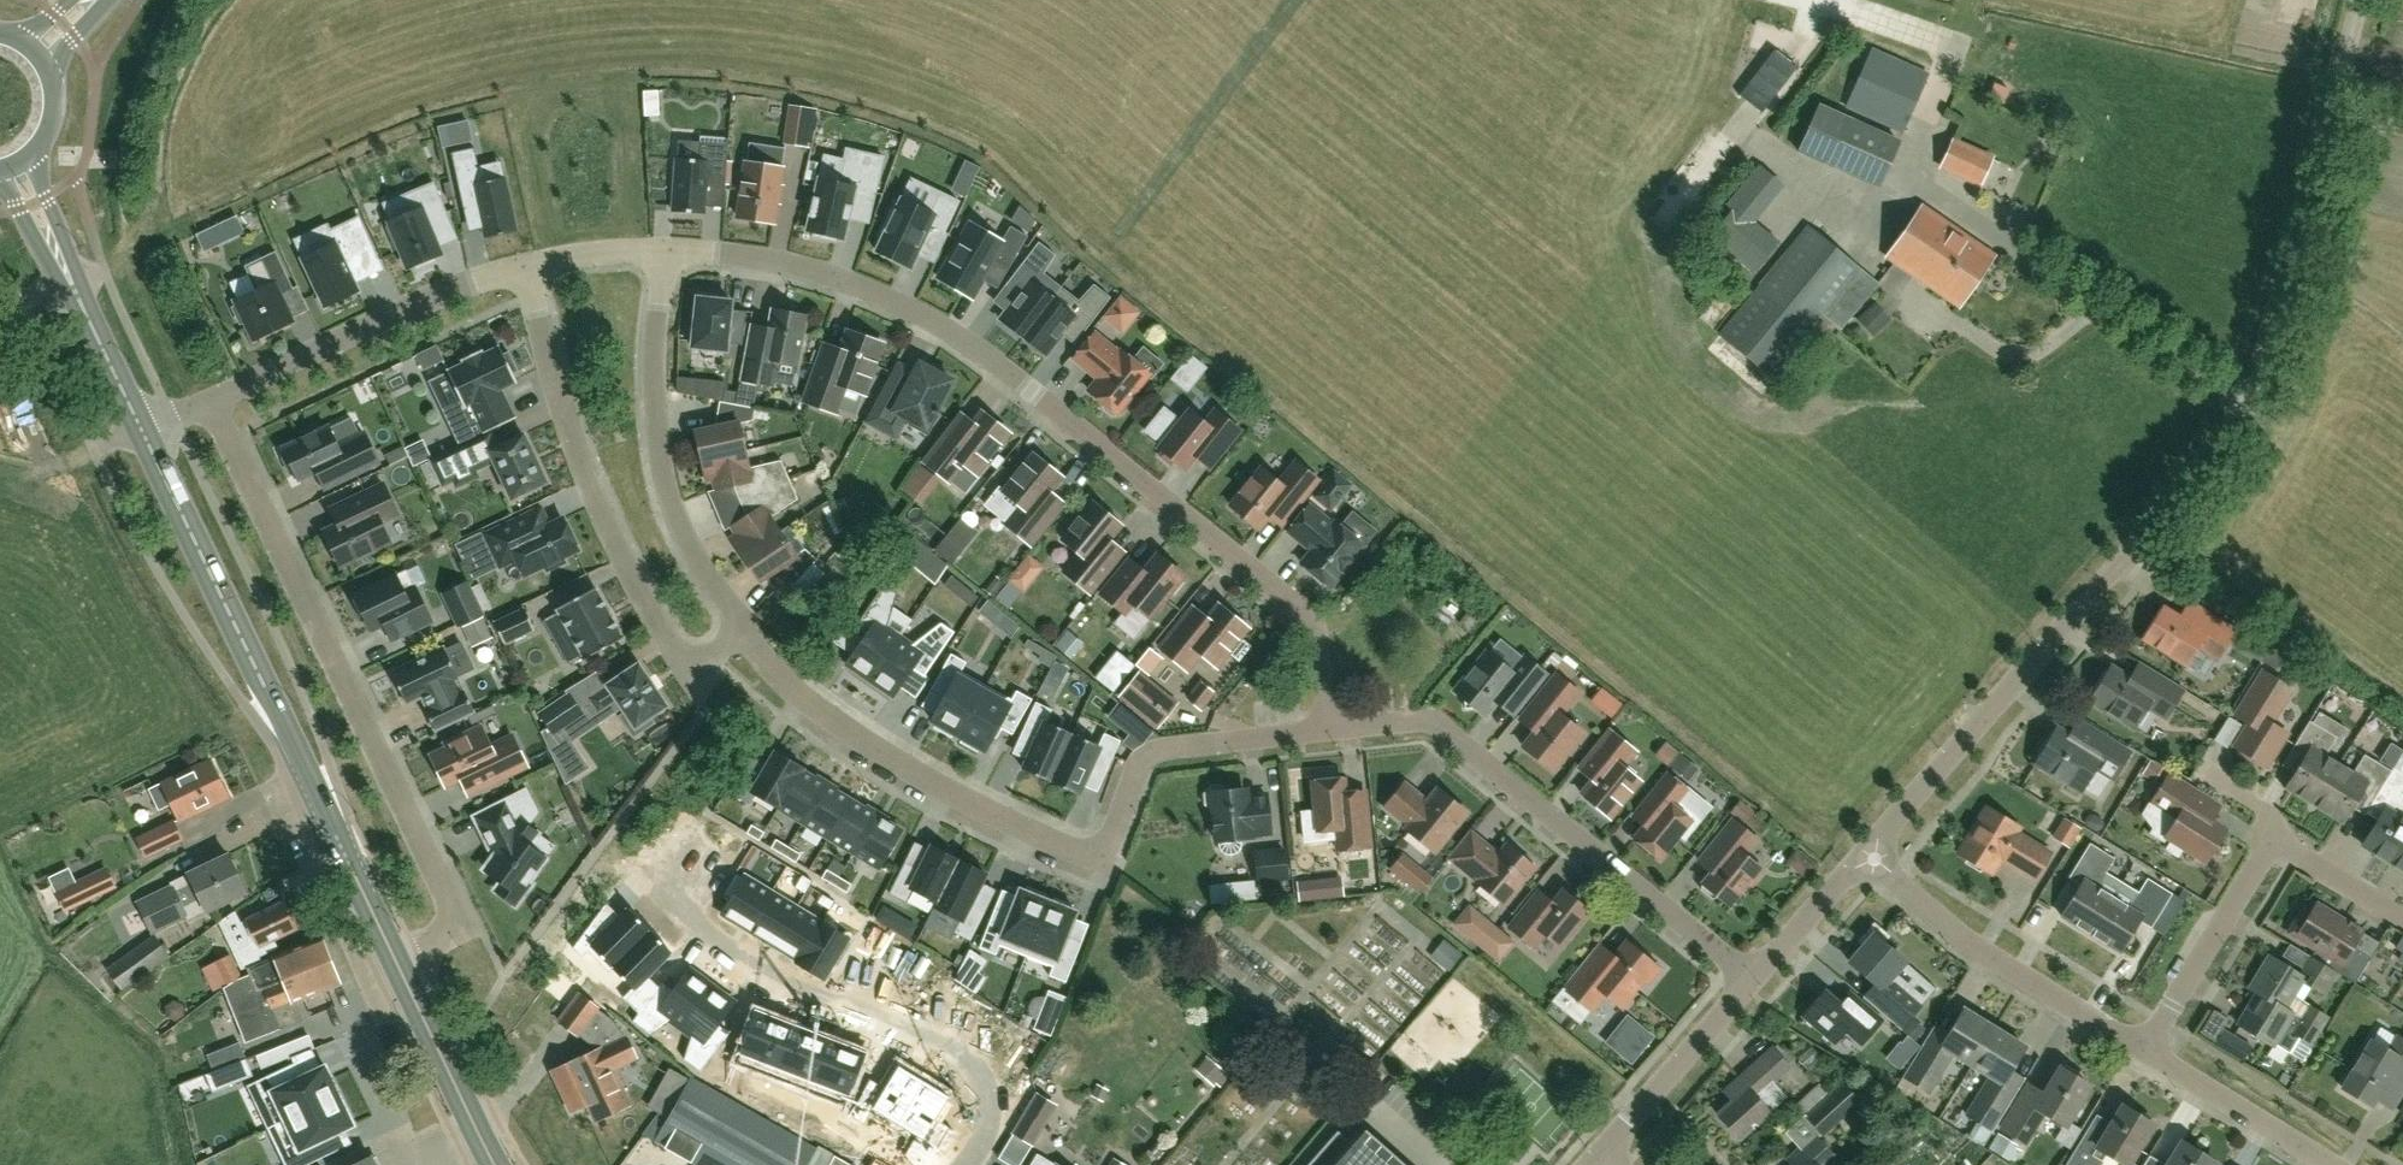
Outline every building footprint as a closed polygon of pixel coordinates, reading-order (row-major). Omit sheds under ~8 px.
[(1928,75),(1872,50),(1846,108),(1903,133),(1928,75)] [(644,93),(645,113),(658,113),(657,92),(644,93)] [(1898,140),(1848,119),(1817,105),(1798,151),(1880,185),(1898,140)] [(811,111),(790,108),(785,145),(805,148),(811,111)] [(437,126),(437,128),(441,147),(472,141),(468,119),(467,120),(437,126)] [(706,185),(726,186),(729,139),(700,137),(700,142),(698,161),(677,159),(673,212),(704,214),(705,207),(706,185)] [(1953,141),(1941,168),(1979,185),(1991,158),(1953,141)] [(764,166),(746,163),(738,218),(773,223),(776,203),(775,203),(777,186),(779,186),(785,148),(767,146),(764,166)] [(463,208),(478,205),(485,238),(517,231),(505,178),(482,183),(474,148),(451,153),(463,208)] [(839,184),(819,179),(807,231),(814,232),(812,237),(836,242),(837,238),(843,239),(848,218),(855,189),(875,194),(883,157),(846,149),(844,160),(839,184)] [(960,189),(975,195),(988,165),(972,158),(960,189)] [(1771,164),(1717,227),(1766,268),(1789,241),(1764,220),(1794,184),(1771,164)] [(426,221),(446,213),(434,183),(405,195),(412,213),(389,222),(391,226),(386,227),(396,250),(400,248),(408,268),(414,266),(416,270),(436,262),(434,257),(440,255),(426,221)] [(959,202),(940,193),(930,213),(901,199),(899,205),(895,203),(878,236),(883,238),(876,251),(903,264),(910,267),(911,268),(912,267),(914,262),(917,256),(931,227),(944,233),(945,232),(959,202)] [(1025,206),(1019,222),(1039,229),(1045,213),(1025,206)] [(1993,257),(1922,208),(1888,257),(1959,306),(1993,257)] [(334,244),(302,259),(325,307),(358,292),(355,284),(344,262),(373,249),(358,218),(328,232),(334,244)] [(983,280),(995,260),(1009,268),(1028,237),(1011,227),(1002,242),(970,224),(938,278),(972,298),(983,280)] [(1808,228),(1719,336),(1775,381),(1819,328),(1827,318),(1841,329),(1878,284),(1808,228)] [(1038,243),(1006,285),(1018,295),(999,320),(1023,338),(1052,299),(1036,286),(1055,256),(1038,243)] [(280,295),(293,289),(276,252),(244,266),(256,292),(235,302),(237,306),(233,308),(240,324),(245,322),(254,341),(293,322),(280,295)] [(1052,299),(1023,338),(1047,356),(1065,331),(1078,340),(1110,297),(1093,285),(1069,311),(1052,299)] [(718,294),(697,292),(692,347),(726,351),(727,343),(743,345),(746,311),(730,309),(731,304),(717,302),(718,294)] [(1141,313),(1120,296),(1102,319),(1122,336),(1141,313)] [(1878,332),(1896,317),(1883,303),(1866,318),(1878,332)] [(746,350),(748,350),(742,380),(773,386),(778,361),(797,364),(806,317),(791,314),(792,309),(777,306),(776,311),(772,311),(769,327),(750,324),(746,350)] [(825,345),(804,403),(835,414),(844,388),(864,395),(882,343),(848,331),(841,351),(825,345)] [(1100,378),(1090,390),(1104,401),(1105,408),(1113,415),(1123,413),(1130,405),(1129,399),(1150,374),(1122,351),(1121,353),(1097,333),(1076,358),(1100,378)] [(437,345),(416,355),(423,369),(444,360),(437,345)] [(465,443),(491,431),(490,430),(515,419),(500,389),(516,381),(512,374),(518,371),(509,352),(503,354),(500,347),(482,355),(480,351),(463,359),(465,364),(447,372),(463,405),(445,414),(455,435),(479,423),(484,434),(465,443)] [(1200,353),(1179,376),(1193,389),(1214,366),(1200,353)] [(907,417),(908,417),(913,420),(911,424),(929,434),(941,412),(940,412),(941,409),(939,408),(954,379),(921,362),(916,371),(916,372),(910,382),(895,374),(870,421),(886,429),(896,411),(907,417)] [(1257,386),(1245,401),(1254,409),(1266,394),(1257,386)] [(723,401),(734,404),(736,392),(725,390),(723,401)] [(701,461),(746,450),(740,423),(754,420),(756,408),(719,402),(717,418),(722,419),(721,427),(695,432),(701,461)] [(1186,468),(1194,459),(1210,472),(1225,454),(1223,452),(1241,429),(1216,409),(1206,422),(1190,410),(1183,418),(1167,406),(1147,431),(1163,444),(1160,447),(1163,449),(1161,455),(1173,465),(1178,461),(1186,468)] [(984,412),(976,423),(961,411),(945,431),(948,434),(927,461),(950,479),(964,461),(978,472),(1009,432),(984,412)] [(316,472),(325,489),(379,463),(364,433),(337,446),(328,427),(283,448),(286,454),(283,456),(282,459),(290,475),(293,476),(296,474),(299,480),(316,472)] [(480,478),(476,470),(494,462),(512,499),(547,483),(524,435),(498,447),(491,431),(465,443),(428,460),(442,489),(452,484),(455,490),(480,478)] [(740,501),(790,480),(781,460),(750,467),(746,450),(701,461),(706,482),(714,480),(715,485),(716,490),(725,488),(734,486),(740,501)] [(1031,543),(1051,519),(1054,521),(1067,505),(1050,491),(1062,476),(1035,454),(1005,491),(1021,504),(1006,523),(1031,543)] [(1259,528),(1267,518),(1281,529),(1301,506),(1299,504),(1319,479),(1297,461),(1280,482),(1263,468),(1232,505),(1259,528)] [(925,462),(906,488),(928,503),(947,478),(925,462)] [(1334,469),(1311,498),(1331,513),(1353,485),(1334,469)] [(781,532),(771,517),(798,499),(790,480),(740,501),(747,516),(740,521),(732,526),(735,530),(734,530),(738,535),(731,539),(743,557),(781,532)] [(390,543),(380,522),(375,511),(391,503),(383,485),(355,499),(331,510),(338,526),(324,533),(340,566),(390,543)] [(1127,552),(1110,539),(1122,524),(1119,522),(1118,516),(1111,510),(1105,511),(1094,502),(1064,539),(1080,553),(1065,571),(1091,592),(1111,567),(1113,569),(1127,552)] [(1313,550),(1302,563),(1331,586),(1365,545),(1336,522),(1334,524),(1311,505),(1290,531),(1313,550)] [(540,509),(486,535),(503,569),(518,562),(524,575),(545,565),(548,570),(564,563),(561,557),(577,550),(563,520),(548,526),(540,509)] [(817,560),(805,549),(789,526),(781,532),(743,557),(759,581),(781,566),(785,570),(781,574),(794,586),(817,560)] [(970,541),(953,528),(933,552),(951,565),(970,541)] [(1015,579),(1030,591),(1052,566),(1038,553),(1015,579)] [(1158,554),(1145,570),(1128,556),(1115,573),(1117,575),(1102,593),(1125,613),(1117,622),(1135,637),(1172,592),(1176,595),(1186,582),(1182,580),(1185,576),(1158,554)] [(354,595),(356,598),(352,600),(360,617),(364,615),(372,631),(385,625),(392,641),(431,622),(415,588),(404,593),(395,575),(354,595)] [(483,615),(498,609),(486,579),(471,584),(483,615)] [(444,595),(458,625),(482,614),(468,583),(444,595)] [(847,665),(870,681),(900,637),(887,628),(897,594),(884,584),(854,629),(866,637),(847,665)] [(595,588),(557,609),(585,659),(623,639),(595,588)] [(990,622),(999,611),(987,601),(977,612),(990,622)] [(2181,619),(2164,608),(2144,640),(2185,666),(2197,648),(2216,660),(2234,631),(2190,604),(2181,619)] [(1252,646),(1241,637),(1248,627),(1234,616),(1234,612),(1226,606),(1223,607),(1220,605),(1209,619),(1194,607),(1161,648),(1187,669),(1201,652),(1217,666),(1229,651),(1240,661),(1252,646)] [(525,609),(494,624),(504,644),(534,630),(525,609)] [(1468,613),(1460,622),(1469,630),(1477,620),(1468,613)] [(488,618),(470,626),(480,647),(498,638),(488,618)] [(912,645),(900,637),(870,681),(893,696),(912,669),(924,677),(954,633),(941,624),(912,645)] [(2271,644),(2263,639),(2253,656),(2261,661),(2271,644)] [(2277,669),(2285,654),(2273,647),(2264,662),(2277,669)] [(458,679),(444,649),(392,673),(406,704),(422,696),(428,709),(425,711),(435,730),(474,711),(464,692),(460,694),(454,681),(458,679)] [(1486,715),(1495,704),(1513,719),(1531,697),(1528,695),(1546,673),(1525,656),(1513,671),(1487,651),(1455,691),(1464,698),(1465,708),(1476,707),(1486,715)] [(958,736),(986,686),(961,672),(966,663),(951,654),(931,689),(945,697),(932,721),(937,724),(935,728),(951,738),(954,733),(958,736)] [(2138,662),(2128,678),(2111,668),(2090,703),(2133,729),(2146,708),(2166,720),(2184,690),(2138,662)] [(639,663),(606,685),(607,687),(590,699),(598,711),(616,700),(625,713),(621,717),(634,736),(653,723),(650,718),(665,707),(666,708),(668,706),(639,663)] [(2248,761),(2252,759),(2266,768),(2287,735),(2271,724),(2292,691),(2263,672),(2235,716),(2248,724),(2234,748),(2238,750),(2238,755),(2248,761)] [(1153,684),(1143,676),(1140,673),(1133,682),(1122,695),(1159,725),(1176,703),(1162,691),(1153,684)] [(1557,675),(1534,703),(1532,701),(1517,720),(1534,734),(1523,747),(1554,773),(1584,735),(1562,717),(1580,694),(1557,675)] [(1053,699),(1061,684),(1047,676),(1039,692),(1053,699)] [(1210,703),(1217,685),(1201,679),(1194,697),(1210,703)] [(998,727),(1012,735),(1032,700),(1016,691),(1012,700),(986,686),(958,736),(963,738),(960,743),(977,752),(979,748),(985,751),(998,727)] [(565,695),(539,713),(546,723),(550,729),(580,708),(578,706),(569,692),(565,695)] [(1051,782),(1072,734),(1046,722),(1052,710),(1036,703),(1022,732),(1037,739),(1027,760),(1023,769),(1051,782)] [(2129,754),(2099,736),(2101,732),(2082,720),(2071,738),(2057,729),(2036,764),(2082,792),(2096,768),(2114,779),(2129,754)] [(1131,735),(1125,743),(1134,750),(1143,744),(1154,731),(1142,721),(1131,735)] [(2337,738),(2324,731),(2308,721),(2292,748),(2306,757),(2287,788),(2315,805),(2339,767),(2325,759),(2333,745),(2337,738)] [(446,787),(462,780),(469,795),(494,784),(527,769),(518,750),(512,736),(496,743),(490,746),(481,727),(444,744),(446,748),(432,755),(446,787)] [(1576,769),(1591,781),(1580,794),(1610,818),(1640,782),(1624,769),(1636,753),(1610,733),(1591,756),(1588,753),(1576,769)] [(1098,746),(1072,734),(1051,782),(1078,795),(1082,786),(1092,764),(1107,770),(1120,741),(1104,734),(1098,746)] [(1667,735),(1654,751),(1670,764),(1683,748),(1667,735)] [(752,792),(779,808),(801,771),(803,768),(776,752),(752,792)] [(228,798),(211,761),(149,790),(159,809),(171,803),(180,821),(228,798)] [(2375,799),(2392,772),(2377,764),(2373,770),(2360,762),(2352,774),(2339,767),(2315,805),(2343,823),(2362,791),(2375,799)] [(2393,865),(2402,848),(2402,775),(2394,770),(2392,772),(2375,799),(2373,802),(2386,810),(2363,847),(2393,865)] [(826,786),(801,771),(779,808),(804,823),(826,786)] [(2195,792),(2182,783),(2183,781),(2169,772),(2141,815),(2152,829),(2148,834),(2164,844),(2168,837),(2205,862),(2225,831),(2212,823),(2223,806),(2197,789),(2195,792)] [(1661,860),(1681,836),(1686,840),(1703,819),(1681,802),(1688,793),(1669,777),(1650,799),(1647,796),(1630,816),(1646,829),(1637,840),(1661,860)] [(1368,790),(1346,792),(1345,779),(1313,782),(1316,812),(1304,813),(1307,840),(1337,838),(1338,850),(1371,846),(1369,817),(1370,817),(1368,790)] [(1405,783),(1386,806),(1409,825),(1407,829),(1435,852),(1468,812),(1439,789),(1428,802),(1405,783)] [(1242,846),(1243,844),(1242,838),(1253,837),(1252,834),(1271,832),(1267,789),(1251,791),(1248,789),(1227,790),(1227,788),(1222,784),(1211,785),(1204,793),(1205,804),(1210,808),(1213,808),(1217,840),(1219,840),(1220,845),(1220,847),(1221,848),(1221,850),(1223,851),(1224,853),(1226,854),(1227,854),(1229,855),(1231,855),(1233,855),(1235,854),(1237,854),(1238,852),(1240,851),(1241,849),(1242,848),(1242,846)] [(829,839),(852,801),(826,786),(804,823),(829,839)] [(503,803),(475,818),(490,846),(496,843),(500,850),(485,870),(502,882),(496,890),(516,905),(531,885),(528,882),(554,847),(528,827),(538,812),(526,789),(502,801),(503,803)] [(877,816),(852,801),(829,839),(854,854),(877,816)] [(2021,828),(1988,808),(1960,854),(1993,874),(2003,858),(2036,879),(2051,854),(2017,833),(2021,828)] [(902,831),(877,816),(854,854),(880,869),(902,831)] [(2052,838),(2069,849),(2081,829),(2064,818),(2052,838)] [(1732,821),(1715,843),(1713,841),(1696,862),(1711,874),(1702,885),(1703,885),(1702,892),(1713,901),(1720,899),(1731,908),(1750,885),(1754,888),(1765,873),(1748,859),(1760,844),(1732,821)] [(181,840),(172,822),(137,839),(146,856),(181,840)] [(752,825),(747,833),(759,841),(764,832),(752,825)] [(1451,857),(1480,881),(1479,883),(1505,904),(1535,867),(1509,845),(1500,856),(1471,832),(1451,857)] [(776,840),(771,848),(784,855),(789,847),(776,840)] [(2091,936),(2114,898),(2099,889),(2116,861),(2091,846),(2076,870),(2089,877),(2064,918),(2091,936)] [(784,855),(796,863),(801,854),(789,847),(784,855)] [(919,872),(904,865),(890,894),(906,902),(912,890),(937,902),(934,907),(935,908),(958,861),(931,847),(929,851),(919,872)] [(1289,880),(1285,848),(1254,851),(1257,883),(1289,880)] [(2393,865),(2402,872),(2402,848),(2393,865)] [(1390,870),(1419,894),(1432,878),(1403,854),(1390,870)] [(188,920),(205,912),(245,894),(237,876),(239,873),(239,871),(239,868),(238,866),(237,864),(235,862),(233,861),(230,860),(229,856),(189,875),(170,883),(172,888),(138,903),(151,932),(186,916),(188,920)] [(970,905),(981,883),(986,874),(958,861),(935,908),(960,920),(954,933),(970,941),(985,912),(970,905)] [(50,879),(65,911),(115,888),(106,869),(75,883),(69,870),(50,879)] [(827,870),(822,878),(834,886),(839,877),(827,870)] [(736,873),(722,895),(731,900),(744,878),(736,873)] [(1307,898),(1353,896),(1352,874),(1306,877),(1307,898)] [(813,882),(802,875),(795,888),(805,894),(809,887),(813,882)] [(731,900),(722,914),(749,930),(772,893),(745,877),(744,878),(731,900)] [(852,885),(839,877),(834,886),(847,893),(852,885)] [(2114,898),(2091,936),(2121,954),(2146,913),(2158,920),(2173,896),(2148,880),(2130,909),(2114,898)] [(1256,901),(1254,882),(1223,885),(1224,891),(1210,892),(1212,905),(1256,901)] [(1010,915),(995,909),(979,948),(996,955),(999,946),(1026,957),(1048,901),(1043,899),(1045,895),(1027,887),(1025,892),(1020,890),(1017,897),(1010,915)] [(1564,891),(1554,903),(1539,891),(1510,927),(1534,947),(1545,934),(1561,947),(1590,912),(1587,910),(1591,905),(1582,898),(1578,902),(1564,891)] [(772,893),(749,930),(774,946),(797,908),(772,893)] [(830,910),(835,902),(822,894),(817,903),(830,910)] [(1053,903),(1048,901),(1026,957),(1053,967),(1049,976),(1066,983),(1081,943),(1066,937),(1074,919),(1076,912),(1071,910),(1073,905),(1055,898),(1053,903)] [(1479,902),(1461,921),(1505,961),(1523,942),(1479,902)] [(249,947),(234,954),(241,970),(261,961),(260,957),(278,948),(274,940),(297,929),(294,922),(298,918),(294,909),(288,909),(285,903),(242,924),(250,939),(249,947)] [(2339,975),(2355,984),(2370,959),(2353,948),(2362,932),(2318,905),(2297,938),(2316,950),(2311,958),(2339,975)] [(797,908),(774,946),(798,960),(799,961),(822,923),(797,908)] [(593,922),(573,948),(582,958),(588,952),(609,973),(613,969),(612,968),(649,931),(628,910),(620,918),(604,933),(593,922)] [(798,960),(796,963),(824,979),(848,939),(822,923),(799,961),(798,960)] [(1863,997),(1876,1009),(1902,1030),(1922,1007),(1891,980),(1906,963),(1884,944),(1891,937),(1876,924),(1860,943),(1865,947),(1851,963),(1874,983),(1863,997)] [(649,931),(612,968),(613,969),(633,988),(623,998),(639,1014),(659,987),(648,976),(671,953),(649,931)] [(122,991),(170,956),(154,935),(106,969),(108,973),(101,979),(114,996),(121,990),(122,991)] [(273,954),(270,955),(271,958),(247,968),(250,975),(224,989),(246,1043),(303,1021),(301,1017),(294,999),(339,980),(320,935),(273,954)] [(1586,963),(1589,966),(1567,993),(1564,990),(1552,1004),(1569,1017),(1580,1003),(1587,1009),(1601,992),(1606,996),(1624,1010),(1646,982),(1650,985),(1661,971),(1629,946),(1618,959),(1601,945),(1586,963)] [(217,990),(226,985),(226,986),(241,978),(230,955),(215,963),(221,976),(212,979),(217,990)] [(2311,958),(2311,959),(2309,957),(2301,971),(2309,977),(2304,984),(2325,997),(2339,975),(2311,958)] [(2259,995),(2320,1032),(2329,1019),(2294,997),(2305,979),(2271,958),(2252,990),(2259,995)] [(639,1014),(633,1022),(649,1034),(669,1020),(680,1028),(712,985),(690,969),(673,992),(662,983),(660,986),(659,987),(639,1014)] [(586,985),(580,993),(579,992),(556,1022),(579,1039),(602,1009),(598,1006),(603,998),(586,985)] [(712,985),(680,1028),(691,1037),(684,1060),(700,1072),(729,1033),(717,1024),(734,1002),(712,985)] [(1035,1013),(1045,1015),(1042,1029),(1063,1034),(1071,995),(1040,989),(1035,1013)] [(1839,1005),(1826,993),(1806,1016),(1835,1042),(1849,1025),(1858,1034),(1876,1014),(1850,991),(1839,1005)] [(2303,1061),(2320,1032),(2259,995),(2239,1026),(2274,1047),(2275,1045),(2303,1061)] [(1966,1009),(1951,1034),(1937,1025),(1905,1077),(1932,1093),(1955,1055),(1972,1066),(1996,1028),(1966,1009)] [(757,1013),(737,1064),(773,1078),(793,1027),(757,1013)] [(1633,1064),(1656,1036),(1642,1025),(1619,1053),(1633,1064)] [(793,1027),(773,1078),(808,1091),(828,1040),(793,1027)] [(1996,1028),(1972,1066),(1992,1078),(1969,1116),(1995,1132),(2014,1101),(2012,1100),(2025,1079),(2012,1071),(2026,1047),(1996,1028)] [(2222,1031),(2215,1042),(2214,1044),(2245,1063),(2253,1050),(2222,1031)] [(309,1036),(257,1056),(262,1068),(313,1048),(309,1036)] [(626,1038),(602,1050),(602,1049),(554,1072),(573,1111),(588,1104),(596,1120),(629,1105),(611,1069),(636,1057),(626,1038)] [(1908,1038),(1901,1046),(1912,1055),(1919,1047),(1908,1038)] [(2399,1038),(2390,1053),(2373,1043),(2344,1089),(2372,1107),(2376,1102),(2393,1112),(2402,1096),(2402,1041),(2399,1038)] [(828,1040),(808,1091),(844,1105),(864,1054),(828,1040)] [(1775,1047),(1727,1091),(1735,1100),(1719,1115),(1741,1139),(1788,1096),(1775,1081),(1792,1066),(1775,1047)] [(212,1092),(253,1076),(246,1059),(206,1075),(212,1092)] [(294,1063),(247,1086),(254,1102),(257,1101),(272,1094),(285,1122),(339,1096),(325,1066),(316,1071),(301,1078),(294,1063)] [(714,1063),(709,1070),(720,1079),(726,1071),(714,1063)] [(869,1079),(853,1106),(869,1116),(873,1110),(897,1125),(924,1080),(919,1077),(921,1073),(905,1064),(903,1068),(898,1065),(884,1088),(869,1079)] [(2081,1130),(2070,1123),(2091,1087),(2078,1079),(2080,1076),(2079,1073),(2067,1066),(2064,1066),(2062,1069),(2046,1095),(2029,1085),(2003,1128),(2027,1143),(2045,1112),(2064,1124),(2054,1140),(2070,1149),(2081,1130)] [(709,1070),(702,1079),(715,1087),(720,1079),(709,1070)] [(642,1135),(645,1137),(654,1142),(655,1141),(698,1164),(807,1164),(816,1149),(762,1118),(733,1103),(690,1078),(667,1119),(658,1114),(642,1135)] [(897,1125),(916,1136),(904,1155),(912,1164),(923,1164),(940,1151),(953,1130),(935,1119),(950,1096),(945,1093),(947,1089),(931,1079),(929,1083),(924,1080),(897,1125)] [(1796,1106),(1807,1118),(1824,1136),(1860,1102),(1839,1081),(1827,1093),(1820,1085),(1796,1106)] [(1037,1095),(1013,1134),(1031,1145),(1055,1105),(1037,1095)] [(281,1158),(284,1164),(308,1164),(336,1152),(329,1137),(341,1131),(353,1125),(339,1096),(285,1122),(298,1150),(284,1156),(281,1158)] [(784,1102),(776,1115),(785,1119),(792,1107),(784,1102)] [(2108,1154),(2126,1164),(2130,1164),(2154,1125),(2123,1106),(2099,1146),(2085,1137),(2068,1164),(2101,1164),(2108,1154)] [(792,1107),(785,1119),(795,1125),(800,1111),(792,1107)] [(815,1119),(808,1132),(816,1137),(824,1124),(815,1119)] [(1968,1137),(1984,1146),(1993,1131),(1978,1122),(1968,1137)] [(1358,1123),(1345,1137),(1338,1131),(1307,1164),(1405,1164),(1358,1123)] [(824,1124),(816,1137),(825,1142),(832,1129),(824,1124)] [(1988,1149),(2014,1164),(2022,1151),(2016,1148),(2018,1145),(1998,1133),(1988,1149)] [(836,1134),(828,1149),(838,1155),(846,1141),(836,1134)] [(1798,1153),(1787,1162),(1790,1164),(1822,1164),(1834,1154),(1817,1135),(1798,1153)] [(2217,1164),(2183,1143),(2169,1164),(2216,1164),(2217,1164)] [(828,1164),(851,1164),(843,1160),(833,1155),(828,1164)] [(1037,1155),(1031,1164),(1054,1164),(1037,1155)]
